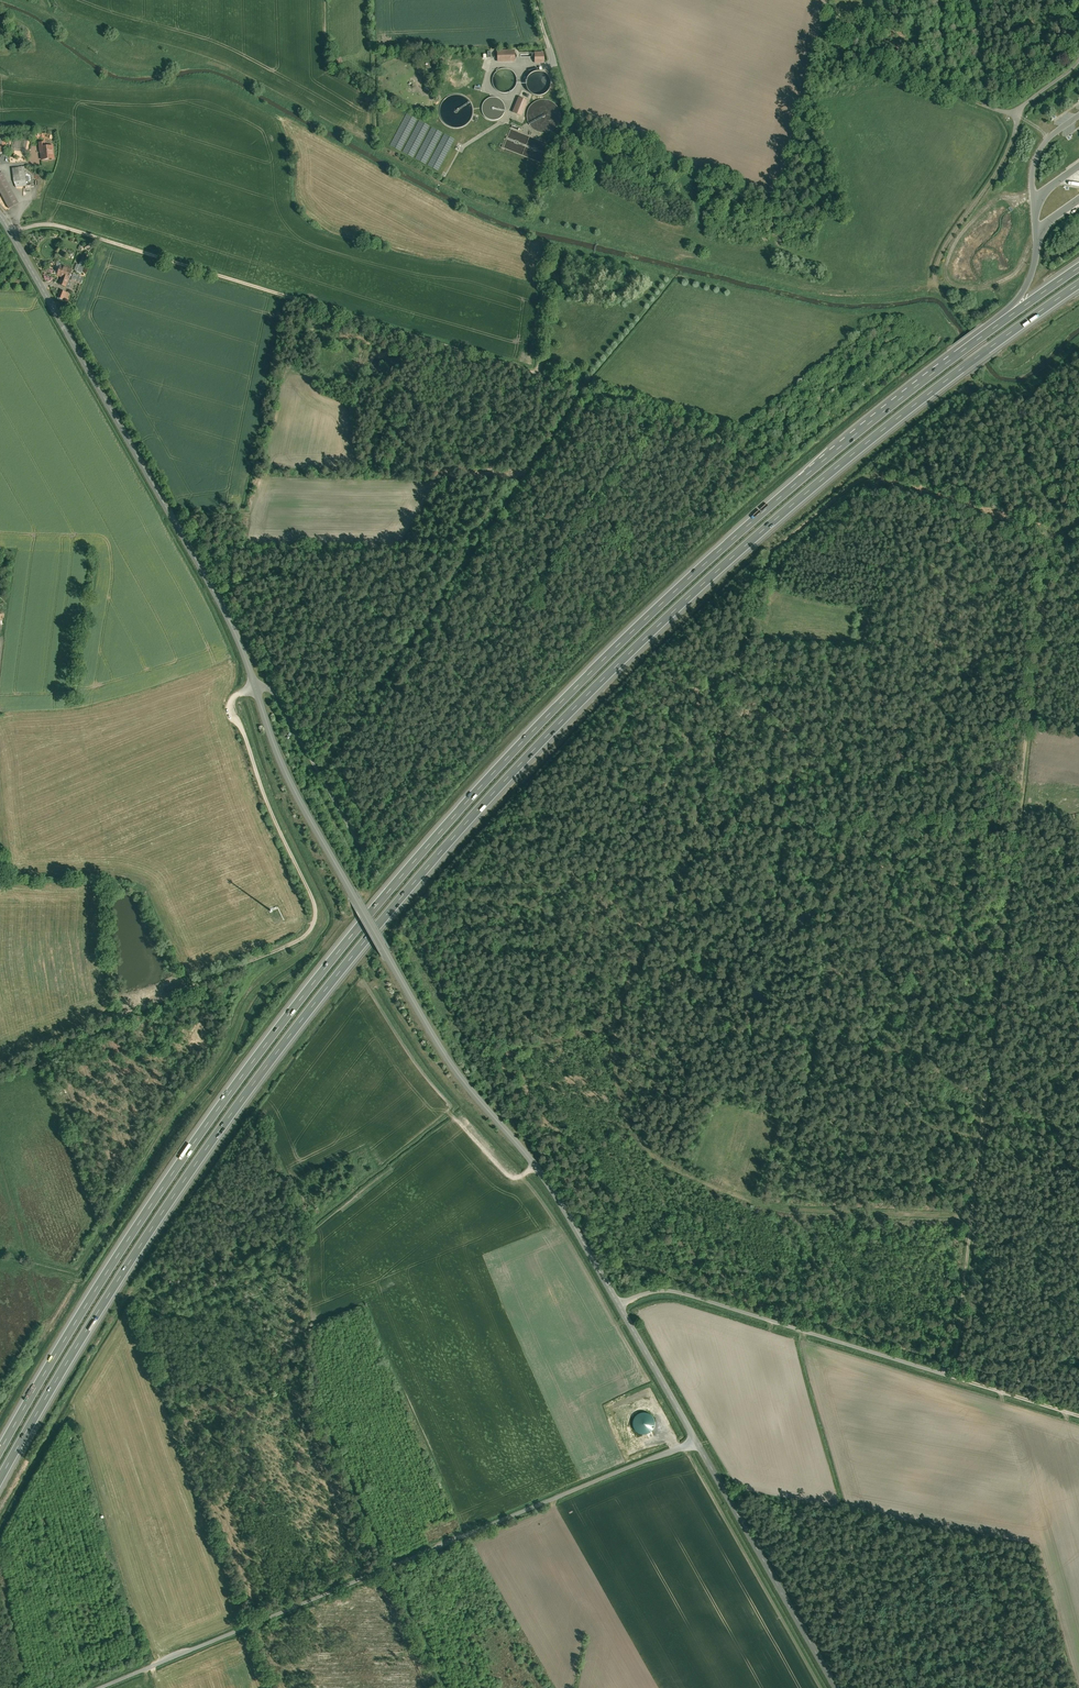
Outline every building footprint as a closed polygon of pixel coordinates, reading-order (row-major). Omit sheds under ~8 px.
[(515,52),(498,52),(498,64),(516,64),(515,52)] [(545,54),(535,54),(536,65),(545,65),(545,54)] [(517,77),(514,73),(510,70),(505,70),(500,71),(496,74),(494,78),(493,82),(494,87),(497,91),(501,93),(506,94),(511,93),(515,90),(517,86),(518,81),(517,77)] [(550,81),(547,78),(543,75),(539,75),(534,76),(531,78),(528,82),(528,87),(529,91),(531,95),(535,97),(540,98),(544,97),(548,94),(550,90),(551,86),(550,81)] [(471,106),(468,101),(462,97),(456,97),(450,98),(445,102),(442,107),(441,113),(442,119),(446,124),(451,127),(458,128),(464,127),(469,123),(472,118),(473,112),(471,106)] [(505,105),(502,102),(498,99),(494,99),(489,100),(486,102),(483,106),(482,111),(483,115),(486,119),(490,121),(495,122),(499,121),(503,118),(505,114),(506,110),(505,105)] [(529,103),(519,99),(513,114),(523,118),(529,103)] [(559,110),(555,105),(550,102),(544,101),(537,102),(532,106),(529,112),(528,118),(529,124),(533,129),(538,132),(545,134),(551,132),(557,128),(560,123),(561,116),(559,110)] [(397,149),(429,163),(443,132),(418,120),(418,119),(407,114),(400,127),(401,127),(400,129),(403,131),(402,134),(399,139),(401,140),(397,149)] [(444,133),(434,155),(436,156),(437,155),(440,157),(438,160),(442,161),(443,159),(445,160),(453,143),(449,141),(452,137),(444,133)] [(46,142),(39,143),(41,162),(55,160),(53,146),(46,147),(46,142)] [(27,169),(14,171),(16,184),(28,183),(27,169)] [(5,175),(0,177),(0,191),(5,200),(15,195),(5,175)] [(65,269),(60,267),(56,278),(63,280),(61,285),(67,287),(73,272),(69,270),(68,272),(64,270),(65,269)] [(72,280),(82,283),(84,276),(74,273),(72,280)]
